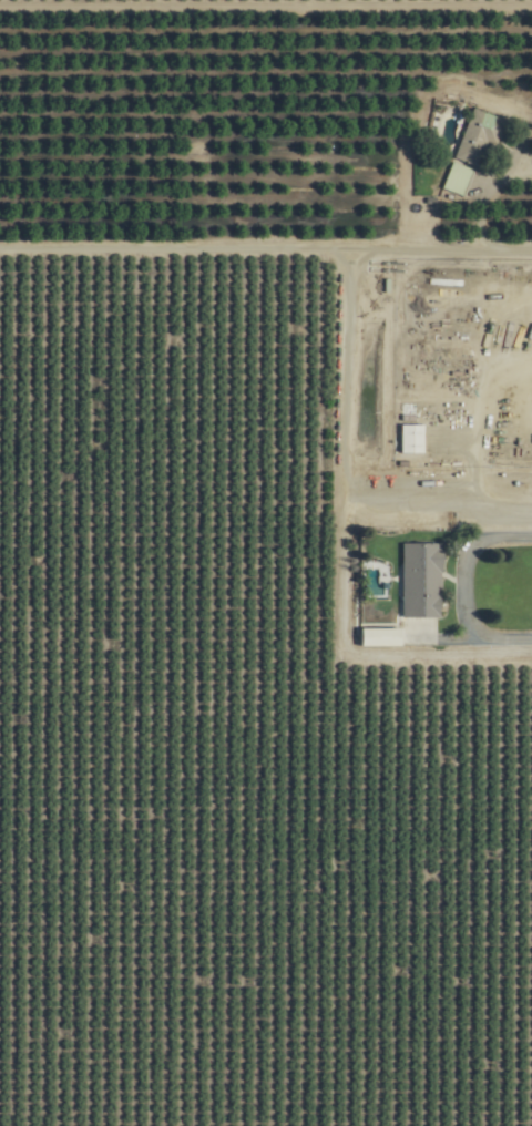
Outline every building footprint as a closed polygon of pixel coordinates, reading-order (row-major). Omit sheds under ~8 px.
[(506,120),(474,108),(457,156),(488,167),(506,120)] [(467,196),(475,169),(454,162),(445,189),(467,196)] [(404,617),(442,617),(442,543),(404,543),(404,617)] [(399,646),(399,628),(360,628),(360,646),(399,646)]
